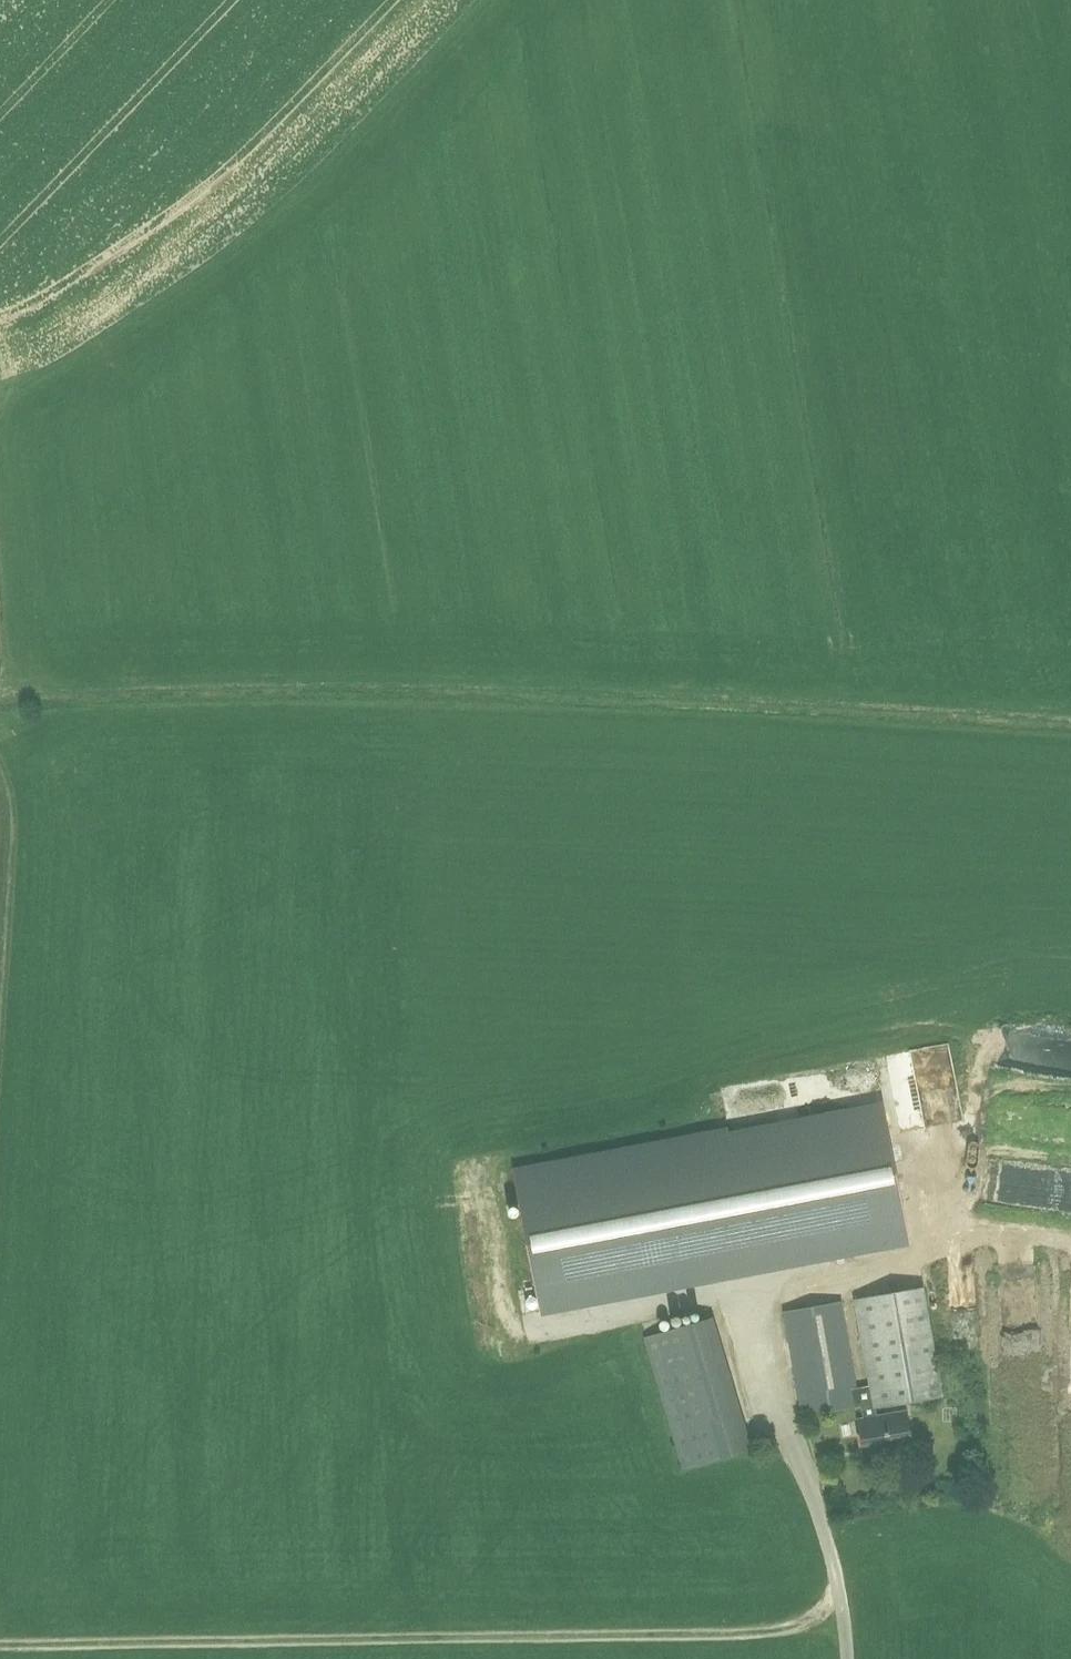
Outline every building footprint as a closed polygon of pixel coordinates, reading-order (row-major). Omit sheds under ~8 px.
[(515,1173),(541,1309),(907,1239),(882,1107),(729,1136),(728,1132),(515,1173)] [(861,1405),(863,1419),(877,1416),(875,1408),(942,1396),(922,1287),(855,1299),(870,1385),(856,1388),(840,1302),(784,1312),(802,1416),(861,1405)] [(1037,1298),(994,1296),(994,1309),(1037,1311),(1037,1298)] [(659,1333),(644,1337),(683,1468),(751,1448),(712,1317),(678,1327),(674,1314),(656,1320),(659,1333)] [(877,1416),(863,1419),(858,1420),(864,1457),(879,1454),(879,1457),(899,1454),(899,1451),(913,1449),(906,1411),(877,1416)]
